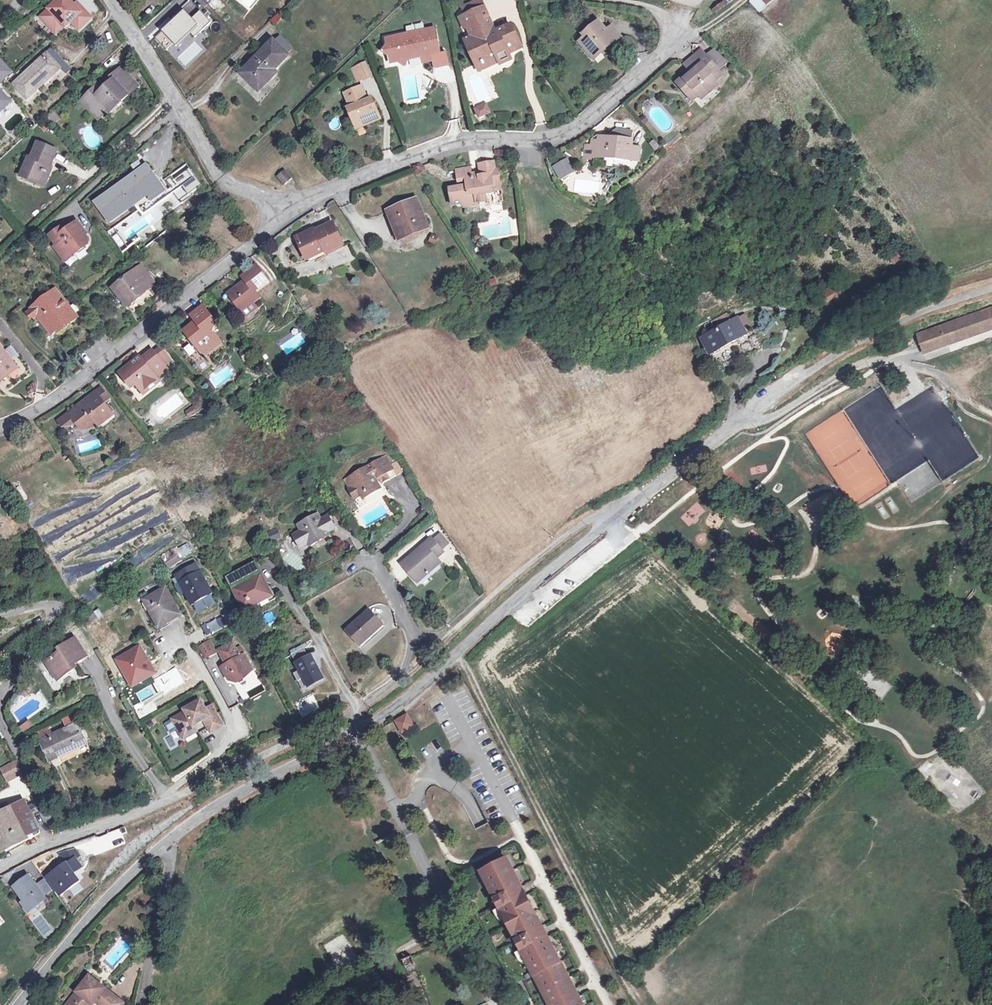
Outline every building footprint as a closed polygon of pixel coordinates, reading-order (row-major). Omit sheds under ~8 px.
[(73,0),(51,0),(36,16),(56,35),(67,23),(77,33),(91,17),(73,0)] [(772,0),(749,0),(748,1),(757,12),(772,0)] [(484,7),(463,17),(468,27),(469,26),(474,36),(465,40),(477,66),(497,57),(500,62),(500,64),(511,60),(509,55),(507,50),(520,44),(512,25),(495,32),(488,35),(486,31),(493,28),(484,7)] [(168,50),(188,31),(196,38),(212,22),(200,11),(191,20),(184,12),(156,37),(168,50)] [(271,20),(274,24),(280,18),(277,15),(271,20)] [(599,21),(591,27),(593,30),(585,36),(580,41),(590,53),(597,47),(602,52),(620,37),(612,26),(607,30),(599,21)] [(583,34),(585,36),(593,30),(591,27),(583,34)] [(420,51),(421,57),(422,63),(432,61),(431,55),(440,53),(435,28),(385,38),(387,44),(394,49),(389,56),(391,63),(397,62),(405,66),(410,59),(416,58),(415,52),(420,51)] [(270,73),(272,70),(287,55),(273,41),(255,59),(258,62),(245,76),(259,89),(273,75),(270,73)] [(507,50),(509,55),(522,49),(520,44),(507,50)] [(597,47),(590,53),(594,58),(602,52),(597,47)] [(703,92),(706,96),(717,85),(714,82),(722,74),(718,70),(708,58),(701,50),(685,64),(692,72),(679,85),(688,94),(690,92),(695,98),(699,95),(703,92)] [(55,52),(50,56),(57,65),(62,60),(55,52)] [(714,52),(708,58),(718,70),(726,62),(714,52)] [(57,65),(50,56),(47,53),(14,84),(27,98),(60,68),(57,65)] [(479,71),(500,62),(497,57),(477,66),(479,71)] [(242,73),(245,76),(258,62),(255,59),(242,73)] [(9,71),(0,62),(0,79),(9,71)] [(365,63),(358,66),(364,80),(371,77),(365,63)] [(356,84),(364,80),(358,66),(350,70),(356,84)] [(91,107),(89,109),(99,119),(108,111),(120,99),(122,101),(128,96),(125,92),(135,83),(121,68),(111,77),(113,80),(99,93),(94,89),(83,99),(91,107)] [(113,80),(111,77),(105,83),(107,85),(113,80)] [(125,92),(128,96),(138,86),(135,83),(125,92)] [(362,122),(364,125),(380,119),(372,98),(365,100),(360,87),(344,94),(349,107),(348,108),(352,119),(355,125),(362,122)] [(81,101),(89,109),(91,107),(83,99),(81,101)] [(478,120),(491,115),(485,101),(472,106),(478,120)] [(52,123),(59,119),(55,111),(48,115),(52,123)] [(355,125),(352,119),(346,122),(350,131),(356,128),(364,125),(362,122),(355,125)] [(591,142),(591,145),(587,145),(585,147),(584,156),(586,158),(597,159),(598,157),(629,161),(638,161),(639,148),(631,147),(631,140),(630,140),(631,132),(616,130),(615,138),(599,136),(598,140),(594,140),(591,142)] [(48,165),(50,167),(57,151),(38,142),(31,158),(28,157),(21,176),(40,184),(48,165)] [(565,157),(550,165),(557,179),(572,170),(565,157)] [(464,207),(485,203),(484,202),(487,201),(485,194),(494,193),(493,191),(495,191),(495,188),(501,187),(498,170),(496,171),(494,162),(486,163),(488,174),(480,175),(472,177),(473,180),(473,183),(467,184),(467,188),(462,189),(459,187),(450,188),(452,205),(456,204),(457,206),(460,206),(460,204),(463,203),(464,207)] [(479,164),(480,175),(488,174),(486,163),(479,164)] [(48,165),(40,184),(44,186),(52,167),(50,167),(48,165)] [(153,201),(166,192),(147,166),(96,203),(110,221),(148,194),(153,201)] [(458,183),(473,180),(472,177),(470,167),(456,170),(458,183)] [(284,184),(292,178),(285,170),(277,176),(284,184)] [(484,202),(485,203),(485,207),(501,203),(501,201),(503,201),(501,187),(495,188),(495,191),(493,191),(494,193),(485,194),(487,201),(484,202)] [(417,200),(388,211),(398,236),(413,230),(414,233),(428,228),(417,200)] [(87,234),(77,221),(67,228),(63,231),(60,227),(48,235),(56,245),(54,246),(61,256),(68,251),(72,252),(74,255),(88,245),(89,238),(86,235),(87,234)] [(333,223),(298,240),(307,259),(325,250),(326,253),(343,244),(333,223)] [(886,256),(892,265),(900,259),(894,250),(886,256)] [(68,251),(61,256),(65,262),(74,255),(72,252),(68,251)] [(228,293),(241,310),(252,301),(254,303),(260,298),(255,292),(269,281),(256,265),(242,276),(245,280),(228,293)] [(127,305),(154,284),(141,267),(123,280),(124,281),(114,289),(127,305)] [(836,297),(843,293),(838,283),(818,295),(822,301),(835,294),(836,297)] [(68,320),(71,323),(78,318),(55,289),(32,307),(32,309),(38,316),(52,333),(58,328),(68,320)] [(846,297),(843,293),(836,297),(839,301),(846,297)] [(252,301),(241,310),(247,317),(258,309),(254,303),(252,301)] [(206,344),(210,349),(220,341),(213,332),(214,328),(217,325),(203,306),(191,315),(196,322),(184,331),(200,350),(206,344)] [(988,309),(941,326),(946,339),(924,346),(923,341),(920,342),(923,351),(947,342),(991,326),(991,307),(988,309)] [(33,319),(38,316),(32,309),(28,312),(33,319)] [(729,344),(745,335),(736,319),(731,322),(727,313),(711,321),(716,330),(704,337),(712,352),(729,343),(729,344)] [(60,331),(71,323),(68,320),(58,328),(60,331)] [(924,346),(946,339),(941,326),(929,330),(930,332),(918,336),(920,342),(923,341),(924,346)] [(762,349),(755,334),(741,342),(746,355),(762,349)] [(98,343),(90,347),(95,355),(102,350),(98,343)] [(204,355),(210,349),(206,344),(200,350),(204,355)] [(4,379),(18,368),(0,345),(0,374),(4,379)] [(155,353),(165,365),(170,361),(160,349),(155,353)] [(131,387),(138,381),(141,379),(149,388),(159,380),(154,374),(165,365),(155,353),(144,362),(141,357),(120,373),(131,387)] [(141,379),(138,381),(146,391),(149,388),(141,379)] [(96,392),(104,402),(109,398),(101,388),(96,392)] [(104,402),(96,392),(88,398),(89,399),(70,414),(69,413),(58,421),(63,427),(77,423),(82,430),(95,421),(100,426),(114,415),(104,402)] [(82,430),(100,426),(95,421),(82,430)] [(395,475),(389,465),(385,457),(345,479),(352,493),(359,489),(361,494),(367,491),(370,496),(382,489),(375,478),(378,476),(382,482),(395,475)] [(389,465),(395,475),(403,471),(397,460),(389,465)] [(354,498),(361,494),(359,489),(352,493),(351,493),(354,498)] [(681,518),(690,527),(706,511),(698,502),(681,518)] [(310,546),(329,534),(328,531),(335,527),(328,515),(320,519),(317,513),(298,524),(301,530),(294,534),(301,547),(308,542),(310,546)] [(274,543),(281,538),(276,531),(269,534),(274,543)] [(199,547),(205,544),(206,544),(202,536),(195,540),(199,547)] [(432,538),(431,537),(401,564),(417,582),(440,562),(436,557),(443,552),(442,551),(432,538)] [(345,560),(359,552),(351,538),(337,546),(345,560)] [(183,556),(191,551),(187,544),(179,549),(183,556)] [(169,567),(180,559),(172,549),(162,556),(169,567)] [(286,569),(276,551),(272,554),(282,572),(286,569)] [(196,563),(173,575),(189,607),(211,595),(196,563)] [(252,564),(228,577),(245,609),(242,611),(244,615),(277,598),(270,585),(267,587),(261,574),(258,576),(252,564)] [(155,627),(158,630),(169,622),(168,620),(180,613),(165,587),(145,599),(160,624),(155,627)] [(346,630),(360,645),(383,625),(369,609),(346,630)] [(207,624),(211,631),(233,618),(229,611),(207,624)] [(75,637),(59,648),(61,651),(46,661),(58,680),(74,670),(71,666),(87,656),(75,637)] [(209,639),(200,643),(206,654),(215,650),(209,639)] [(233,640),(219,648),(225,658),(227,656),(230,661),(227,662),(222,665),(230,678),(238,681),(245,676),(244,674),(253,668),(245,652),(241,654),(233,640)] [(140,645),(117,658),(127,677),(137,671),(143,680),(156,671),(140,645)] [(308,652),(295,659),(300,668),(294,671),(299,679),(305,676),(310,684),(324,677),(311,653),(309,654),(308,652)] [(137,671),(127,677),(133,685),(143,680),(137,671)] [(248,698),(266,689),(258,675),(241,684),(248,698)] [(294,699),(300,715),(319,709),(313,693),(294,699)] [(184,710),(171,718),(180,734),(194,727),(192,724),(202,719),(210,731),(222,725),(211,705),(205,708),(200,699),(183,708),(184,710)] [(230,707),(235,718),(242,714),(237,704),(230,707)] [(402,713),(391,720),(398,731),(409,724),(402,713)] [(62,719),(66,728),(77,723),(73,714),(62,719)] [(22,731),(33,726),(30,719),(19,724),(22,731)] [(53,734),(41,739),(50,760),(87,743),(77,723),(66,728),(53,734)] [(41,739),(53,734),(49,725),(37,731),(41,739)] [(194,727),(180,734),(182,738),(196,730),(194,727)] [(16,759),(3,766),(9,779),(22,772),(16,759)] [(0,813),(0,849),(2,852),(29,838),(27,836),(39,830),(30,810),(35,808),(39,806),(37,801),(27,806),(24,800),(5,810),(0,813)] [(65,858),(77,854),(76,848),(63,852),(65,858)] [(578,991),(564,966),(563,966),(555,951),(557,951),(546,930),(543,925),(540,926),(536,918),(539,917),(535,909),(532,911),(528,902),(530,900),(524,888),(521,883),(519,885),(515,877),(518,876),(513,867),(510,869),(506,860),(509,859),(503,848),(478,861),(496,896),(503,910),(512,927),(518,938),(525,952),(533,963),(541,979),(539,979),(547,995),(548,994),(554,1004),(585,1004),(578,991)] [(75,858),(68,863),(74,872),(81,867),(75,858)] [(74,872),(68,863),(67,862),(47,877),(60,895),(80,881),(74,872)] [(29,876),(14,887),(25,901),(32,910),(47,898),(44,895),(52,889),(45,879),(38,884),(37,885),(34,882),(29,876)] [(503,910),(496,896),(489,900),(493,906),(494,908),(495,909),(496,910),(498,910),(500,911),(501,910),(503,910)] [(32,910),(25,901),(23,903),(29,911),(32,910)] [(525,952),(518,938),(511,942),(515,948),(516,950),(517,951),(519,952),(521,952),(523,952),(525,952)] [(404,959),(406,971),(415,970),(413,958),(404,959)] [(65,1004),(92,1004),(95,1001),(100,1004),(123,1004),(124,1003),(89,975),(65,1004)]
